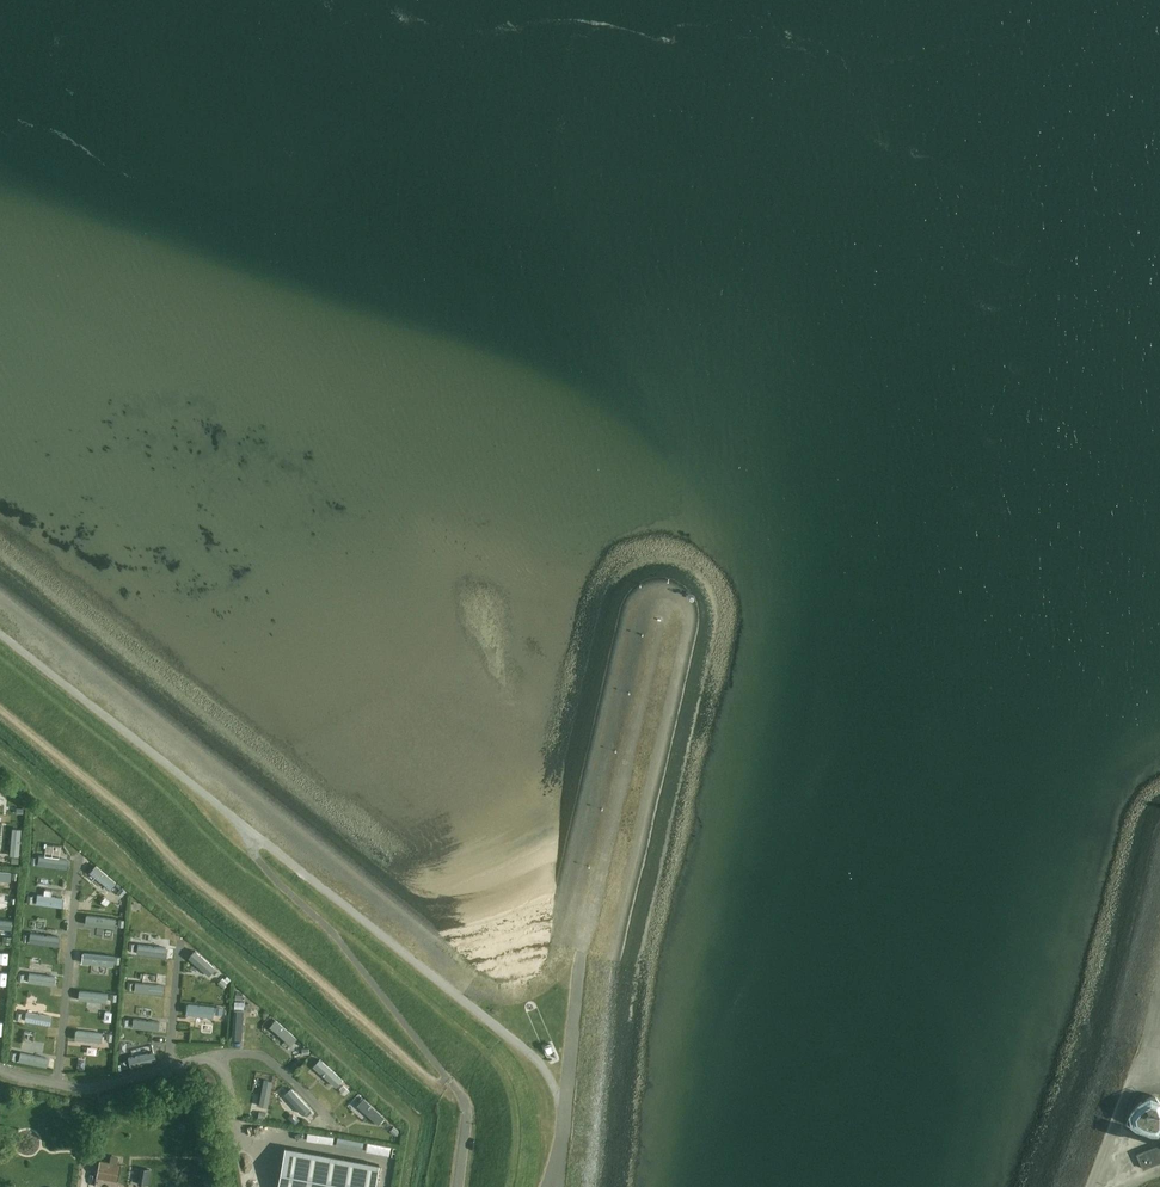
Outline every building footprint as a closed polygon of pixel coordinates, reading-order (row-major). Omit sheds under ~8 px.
[(30,840),(31,815),(21,814),(20,840),(30,840)] [(53,843),(68,844),(68,836),(54,835),(53,843)] [(54,857),(74,858),(74,848),(54,847),(54,857)] [(106,874),(111,869),(101,859),(96,864),(106,874)] [(24,894),(24,884),(1,883),(0,893),(24,894)] [(46,884),(45,894),(72,896),(72,886),(46,884)] [(122,887),(117,892),(121,895),(126,890),(122,887)] [(22,907),(0,906),(0,916),(22,917),(22,907)] [(95,908),(94,915),(116,917),(116,909),(95,908)] [(47,911),(46,919),(54,919),(55,912),(47,911)] [(68,934),(69,924),(42,923),(41,932),(68,934)] [(146,934),(146,944),(176,944),(176,933),(146,934)] [(204,940),(199,946),(218,964),(223,959),(204,940)] [(4,956),(18,957),(18,943),(5,942),(4,956)] [(113,954),(113,946),(91,944),(91,953),(113,954)] [(28,972),(40,973),(41,961),(29,960),(28,972)] [(66,963),(42,962),(42,975),(65,976),(66,963)] [(4,964),(4,973),(14,974),(15,965),(4,964)] [(145,982),(172,984),(173,973),(146,971),(145,982)] [(222,978),(218,983),(223,987),(227,983),(222,978)] [(88,982),(88,990),(117,992),(117,984),(88,982)] [(14,987),(0,986),(0,999),(13,1000),(14,987)] [(242,1022),(251,1022),(252,998),(243,998),(242,1022)] [(279,1017),(299,1035),(307,1026),(287,1008),(279,1017)] [(0,1015),(0,1022),(0,1027),(11,1028),(12,1015),(0,1015)] [(41,1037),(43,1022),(34,1021),(31,1036),(41,1037)] [(112,1032),(112,1021),(84,1022),(84,1033),(112,1032)] [(143,1038),(145,1030),(137,1029),(135,1037),(143,1038)] [(56,1056),(58,1048),(29,1040),(27,1048),(56,1056)] [(164,1043),(139,1049),(141,1057),(166,1051),(164,1043)] [(343,1085),(339,1089),(345,1094),(349,1090),(343,1085)] [(337,1104),(342,1099),(330,1086),(325,1091),(337,1104)] [(388,1114),(395,1107),(374,1086),(367,1093),(388,1114)] [(1159,1131),(1159,1102),(1156,1096),(1148,1098),(1142,1101),(1136,1106),(1131,1112),(1128,1119),(1134,1124),(1140,1128),(1139,1131),(1142,1132),(1146,1133),(1150,1134),(1151,1131),(1156,1131),(1159,1131)] [(310,1107),(305,1112),(308,1116),(313,1112),(310,1107)] [(393,1126),(390,1130),(395,1135),(398,1130),(393,1126)] [(372,1132),(371,1142),(390,1143),(391,1134),(372,1132)] [(285,1147),(278,1186),(375,1186),(379,1164),(285,1147)] [(1137,1154),(1143,1168),(1149,1166),(1154,1164),(1155,1163),(1159,1162),(1159,1160),(1156,1147),(1153,1147),(1150,1149),(1147,1149),(1143,1151),(1142,1151),(1137,1154)] [(117,1164),(119,1156),(111,1155),(110,1163),(100,1161),(97,1177),(118,1181),(121,1165),(117,1164)] [(141,1168),(138,1184),(147,1185),(150,1169),(141,1168)]
